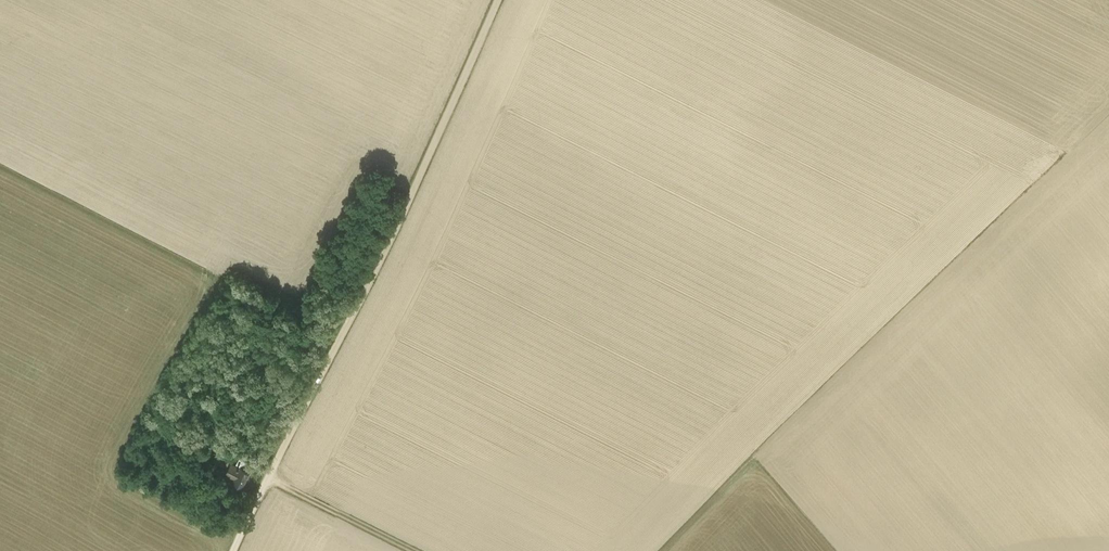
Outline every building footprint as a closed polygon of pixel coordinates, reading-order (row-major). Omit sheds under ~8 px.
[(225,474),(234,478),(233,480),(243,485),(250,471),(257,458),(243,451),(236,464),(231,462),(225,474)] [(225,472),(214,466),(210,472),(221,479),(225,472)]
